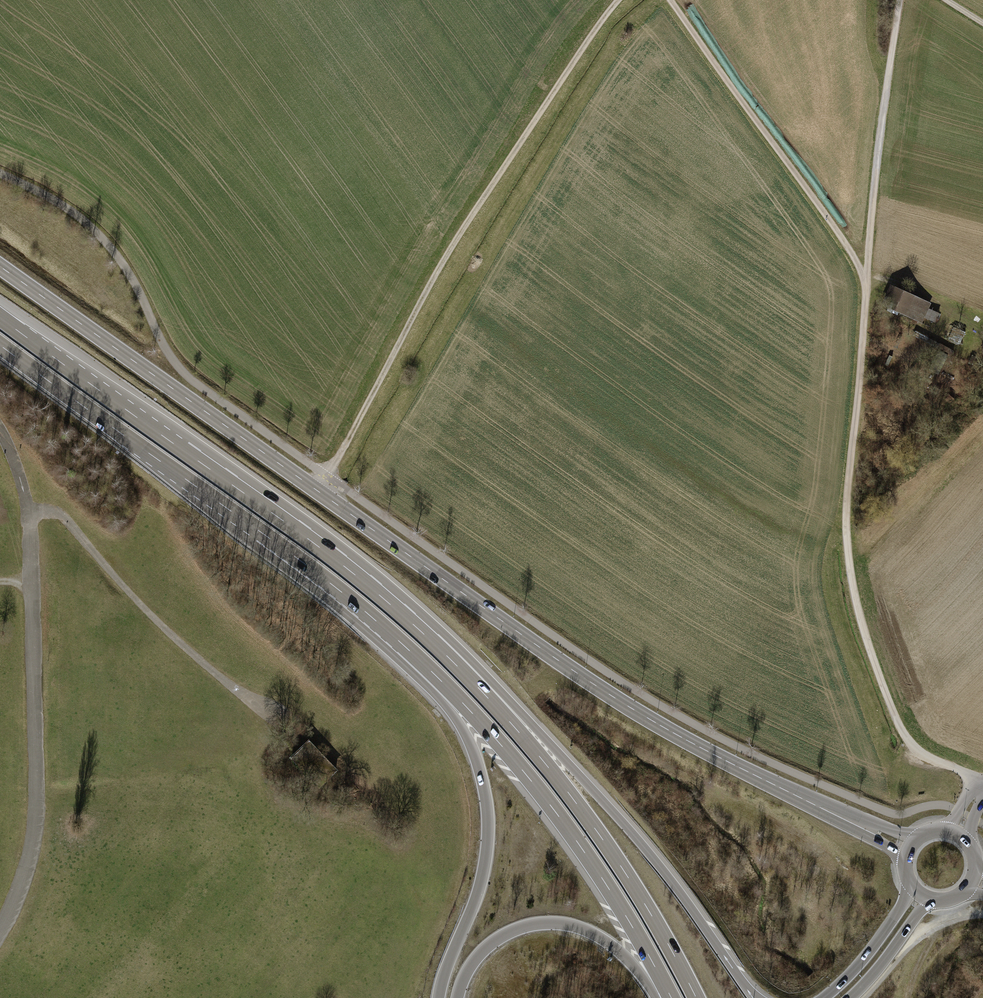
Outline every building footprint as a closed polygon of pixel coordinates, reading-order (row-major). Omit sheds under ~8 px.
[(889,287),(880,308),(921,325),(930,303),(889,287)] [(336,769),(306,738),(286,756),(316,788),(336,769)]
